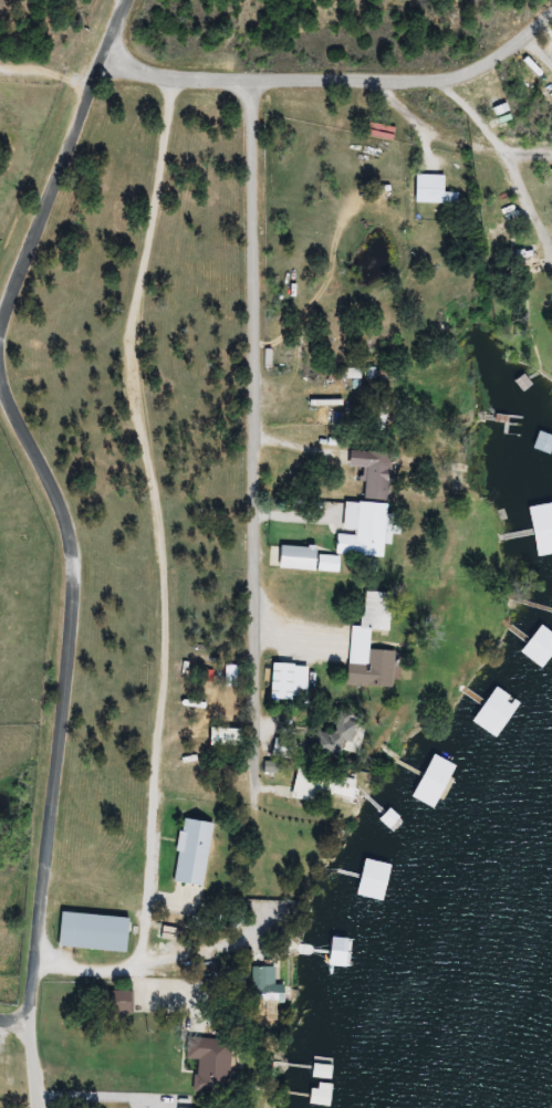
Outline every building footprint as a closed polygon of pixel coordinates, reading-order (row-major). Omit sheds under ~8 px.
[(459,194),(447,194),(447,175),(419,175),(419,204),(459,204),(459,194)] [(508,252),(512,274),(546,267),(542,245),(508,252)] [(549,433),(543,450),(551,453),(551,434),(549,433)] [(367,468),(367,501),(392,501),(393,451),(352,451),(352,467),(367,468)] [(342,555),(388,558),(391,505),(345,503),(342,555)] [(341,573),(342,557),(320,556),(320,548),(282,545),(281,569),(341,573)] [(355,626),(354,685),(405,686),(405,650),(377,649),(378,629),(399,630),(399,591),(368,590),(368,626),(355,626)] [(274,698),(311,699),(312,664),(276,663),(274,698)] [(344,732),(324,729),(320,753),(357,758),(362,722),(346,720),(344,732)] [(296,756),(294,736),(277,738),(279,758),(296,756)] [(451,787),(439,772),(427,781),(439,796),(451,787)] [(61,946),(129,952),(132,918),(64,912),(61,946)] [(346,944),(327,944),(327,963),(346,963),(346,944)] [(256,1003),(291,1003),(291,984),(280,984),(280,966),(256,966),(256,1003)] [(203,1013),(204,980),(131,980),(131,991),(111,991),(111,1013),(203,1013)] [(198,1092),(232,1094),(235,1040),(190,1038),(189,1060),(199,1060),(198,1092)]
